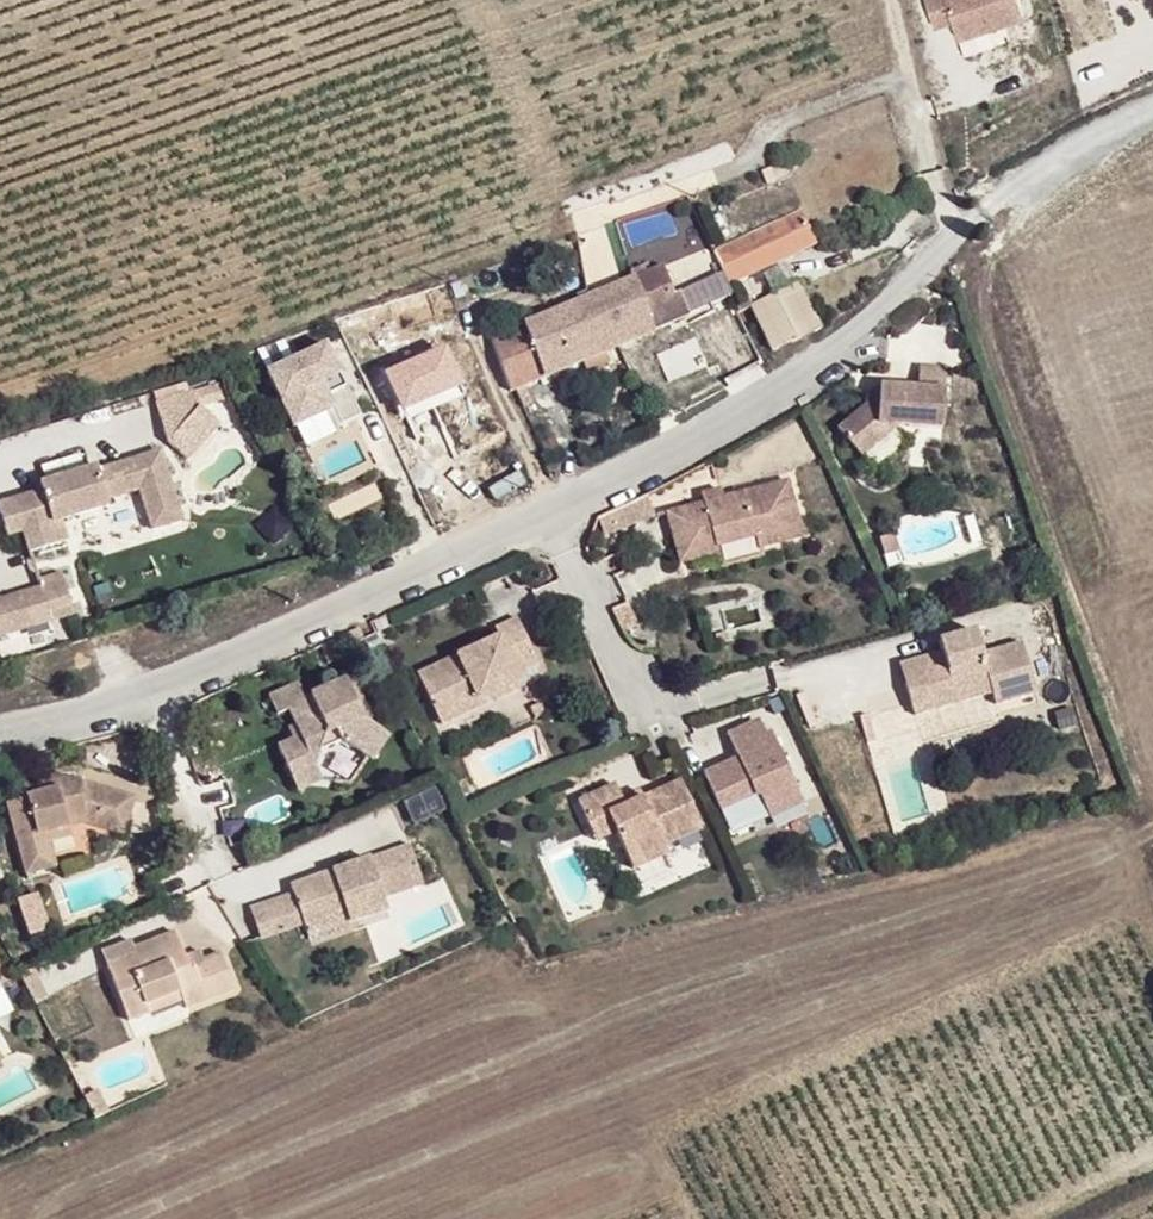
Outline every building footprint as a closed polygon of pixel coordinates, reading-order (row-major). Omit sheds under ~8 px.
[(950,16),(956,15),(961,32),(1006,19),(1027,13),(1023,0),(945,0),(950,16)] [(1006,19),(961,32),(969,59),(1016,46),(1006,19)] [(732,288),(814,249),(799,217),(717,257),(732,288)] [(661,273),(493,343),(514,395),(686,322),(677,302),(674,304),(661,273)] [(775,354),(821,331),(800,288),(754,310),(775,354)] [(325,339),(262,369),(290,427),(324,411),(332,428),(360,415),(325,339)] [(858,396),(822,427),(846,456),(864,440),(864,423),(881,424),(928,424),(929,369),(901,369),(901,389),(857,384),(858,396)] [(222,374),(197,381),(202,397),(226,390),(222,374)] [(418,454),(475,431),(469,413),(411,436),(418,454)] [(306,442),(325,489),(375,468),(355,421),(306,442)] [(881,424),(864,423),(864,440),(881,424)] [(182,511),(163,440),(101,460),(100,456),(43,472),(44,479),(0,491),(9,523),(23,519),(29,541),(68,530),(61,509),(110,495),(108,489),(142,479),(153,519),(182,511)] [(247,466),(221,475),(227,491),(253,482),(247,466)] [(773,481),(658,516),(673,561),(708,551),(707,545),(744,536),(747,546),(790,534),(773,481)] [(880,533),(868,537),(874,554),(886,550),(880,533)] [(744,536),(707,545),(708,551),(714,571),(751,562),(747,546),(744,536)] [(37,568),(40,575),(62,568),(61,562),(37,568)] [(51,609),(47,598),(69,592),(62,568),(40,575),(0,587),(0,624),(51,609)] [(47,598),(51,609),(72,603),(69,592),(47,598)] [(491,646),(413,682),(431,717),(467,701),(471,707),(512,686),(507,677),(531,664),(511,625),(486,637),(491,646)] [(1013,625),(971,636),(975,653),(1018,640),(1013,625)] [(940,667),(899,680),(910,711),(986,688),(990,701),(1034,689),(1018,640),(975,653),(971,636),(969,630),(931,640),(940,667)] [(367,654),(360,642),(345,648),(352,660),(367,654)] [(934,648),(893,662),(899,680),(940,667),(934,648)] [(375,764),(393,737),(366,723),(361,707),(366,705),(355,681),(309,702),(302,688),(275,700),(283,718),(292,715),(303,742),(282,753),(301,797),(328,785),(319,764),(321,757),(346,747),(375,764)] [(467,701),(431,717),(437,734),(518,694),(512,686),(471,707),(467,701)] [(761,727),(727,737),(734,752),(766,738),(761,727)] [(738,761),(704,778),(721,814),(759,796),(762,804),(770,821),(803,806),(771,736),(766,738),(734,752),(738,761)] [(800,796),(818,788),(798,740),(780,747),(800,796)] [(100,804),(126,798),(123,778),(68,783),(71,797),(59,796),(54,780),(22,787),(25,802),(3,806),(18,879),(42,873),(37,840),(68,832),(67,823),(82,821),(84,827),(98,824),(99,829),(106,827),(100,804)] [(614,787),(575,803),(589,828),(608,819),(614,838),(630,873),(667,856),(663,849),(703,831),(681,784),(627,810),(614,787)] [(759,796),(721,814),(724,821),(762,804),(759,796)] [(129,821),(126,798),(100,804),(106,827),(129,821)] [(608,819),(589,828),(596,844),(614,838),(608,819)] [(351,930),(389,917),(372,865),(294,891),(310,936),(348,923),(351,930)] [(191,1013),(241,995),(228,957),(206,965),(210,973),(195,978),(179,934),(134,952),(137,959),(108,970),(129,1025),(153,1015),(150,1008),(182,996),(191,1013)] [(10,995),(0,975),(0,1000),(10,995)]
